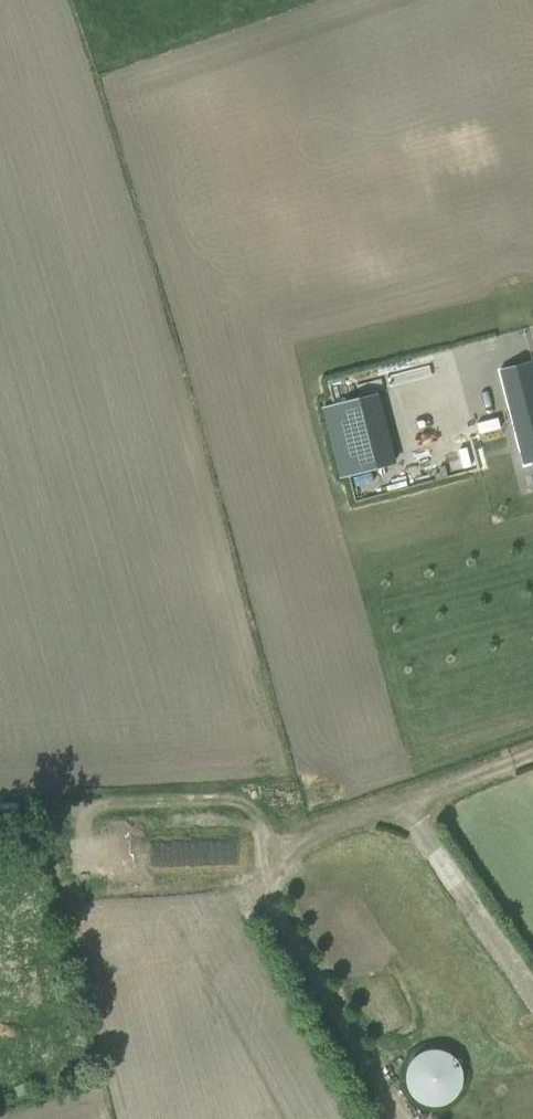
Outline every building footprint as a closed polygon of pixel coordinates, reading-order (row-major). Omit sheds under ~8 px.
[(532,361),(510,367),(500,370),(525,465),(532,463),(532,367),(532,361)] [(375,393),(319,408),(338,477),(394,462),(375,393)] [(425,1106),(434,1107),(440,1107),(447,1104),(451,1101),(455,1097),(461,1087),(462,1083),(463,1079),(462,1072),(460,1066),(457,1061),(452,1055),(446,1052),(441,1050),(435,1049),(429,1050),(418,1054),(413,1058),(410,1062),(407,1067),(405,1073),(405,1078),(406,1084),(408,1090),(411,1095),(415,1100),(419,1103),(425,1106)]
